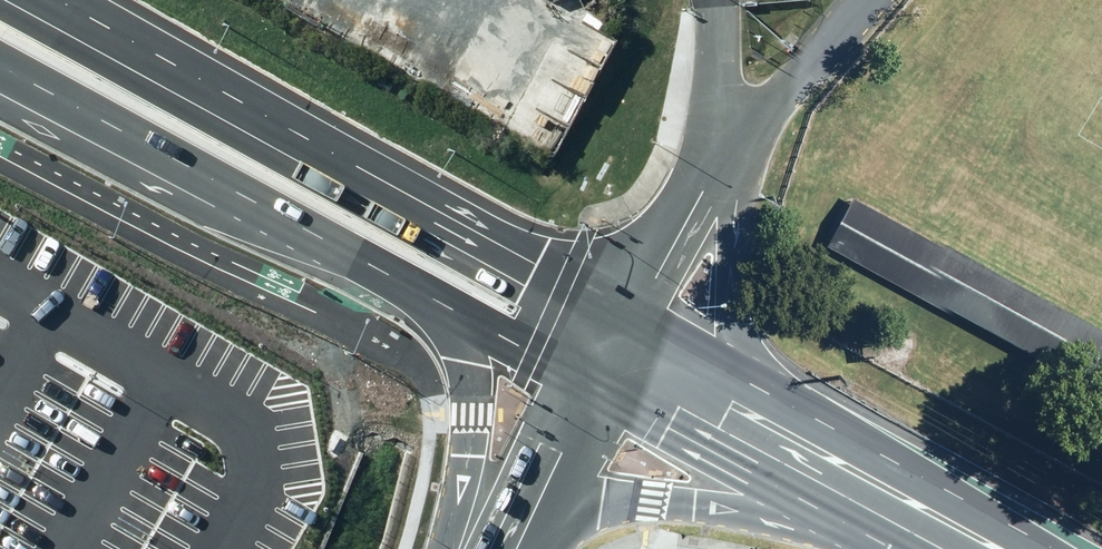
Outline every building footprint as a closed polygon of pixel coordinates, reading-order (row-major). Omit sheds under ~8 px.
[(854,199),(829,246),(1101,397),(1101,336),(854,199)]
